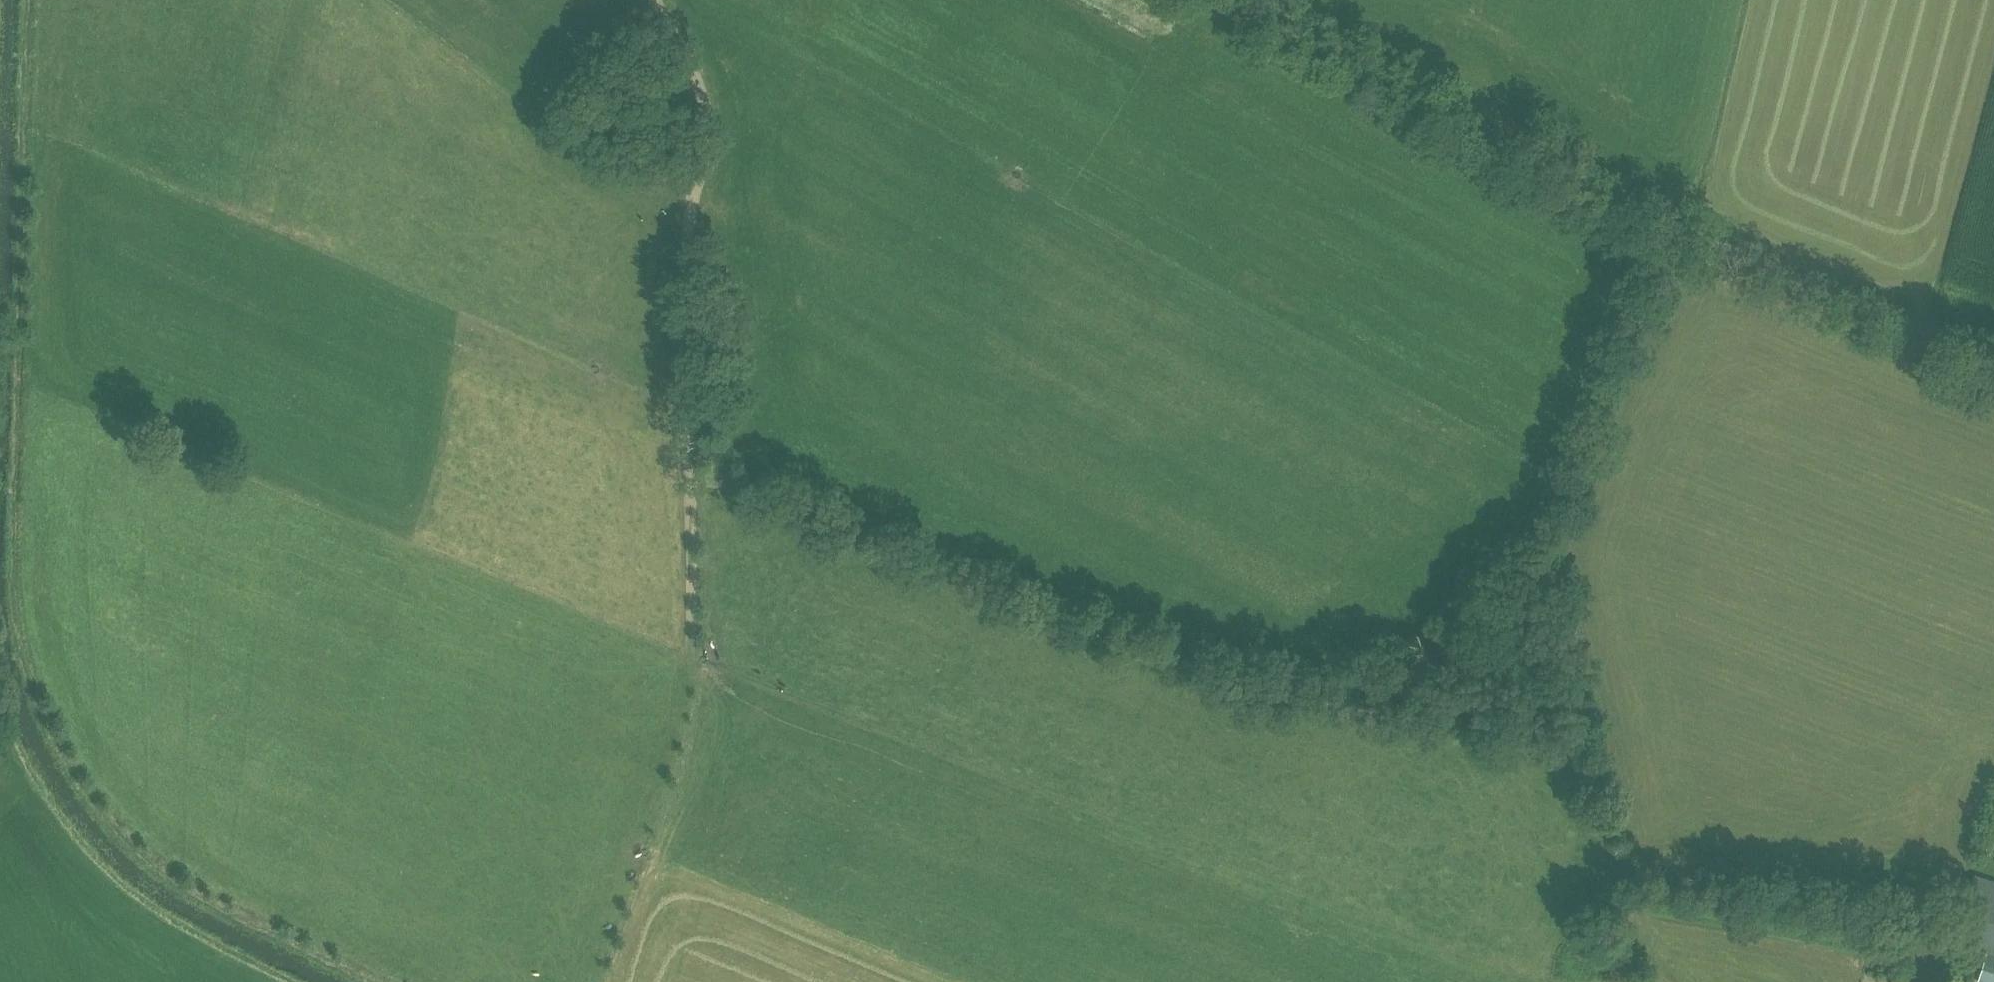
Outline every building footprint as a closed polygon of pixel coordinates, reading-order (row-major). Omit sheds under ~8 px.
[(1124,9),(1129,0),(1103,0),(1124,9)] [(1979,981),(1984,981),(1993,981),(1993,952),(1988,950),(1979,981)]
